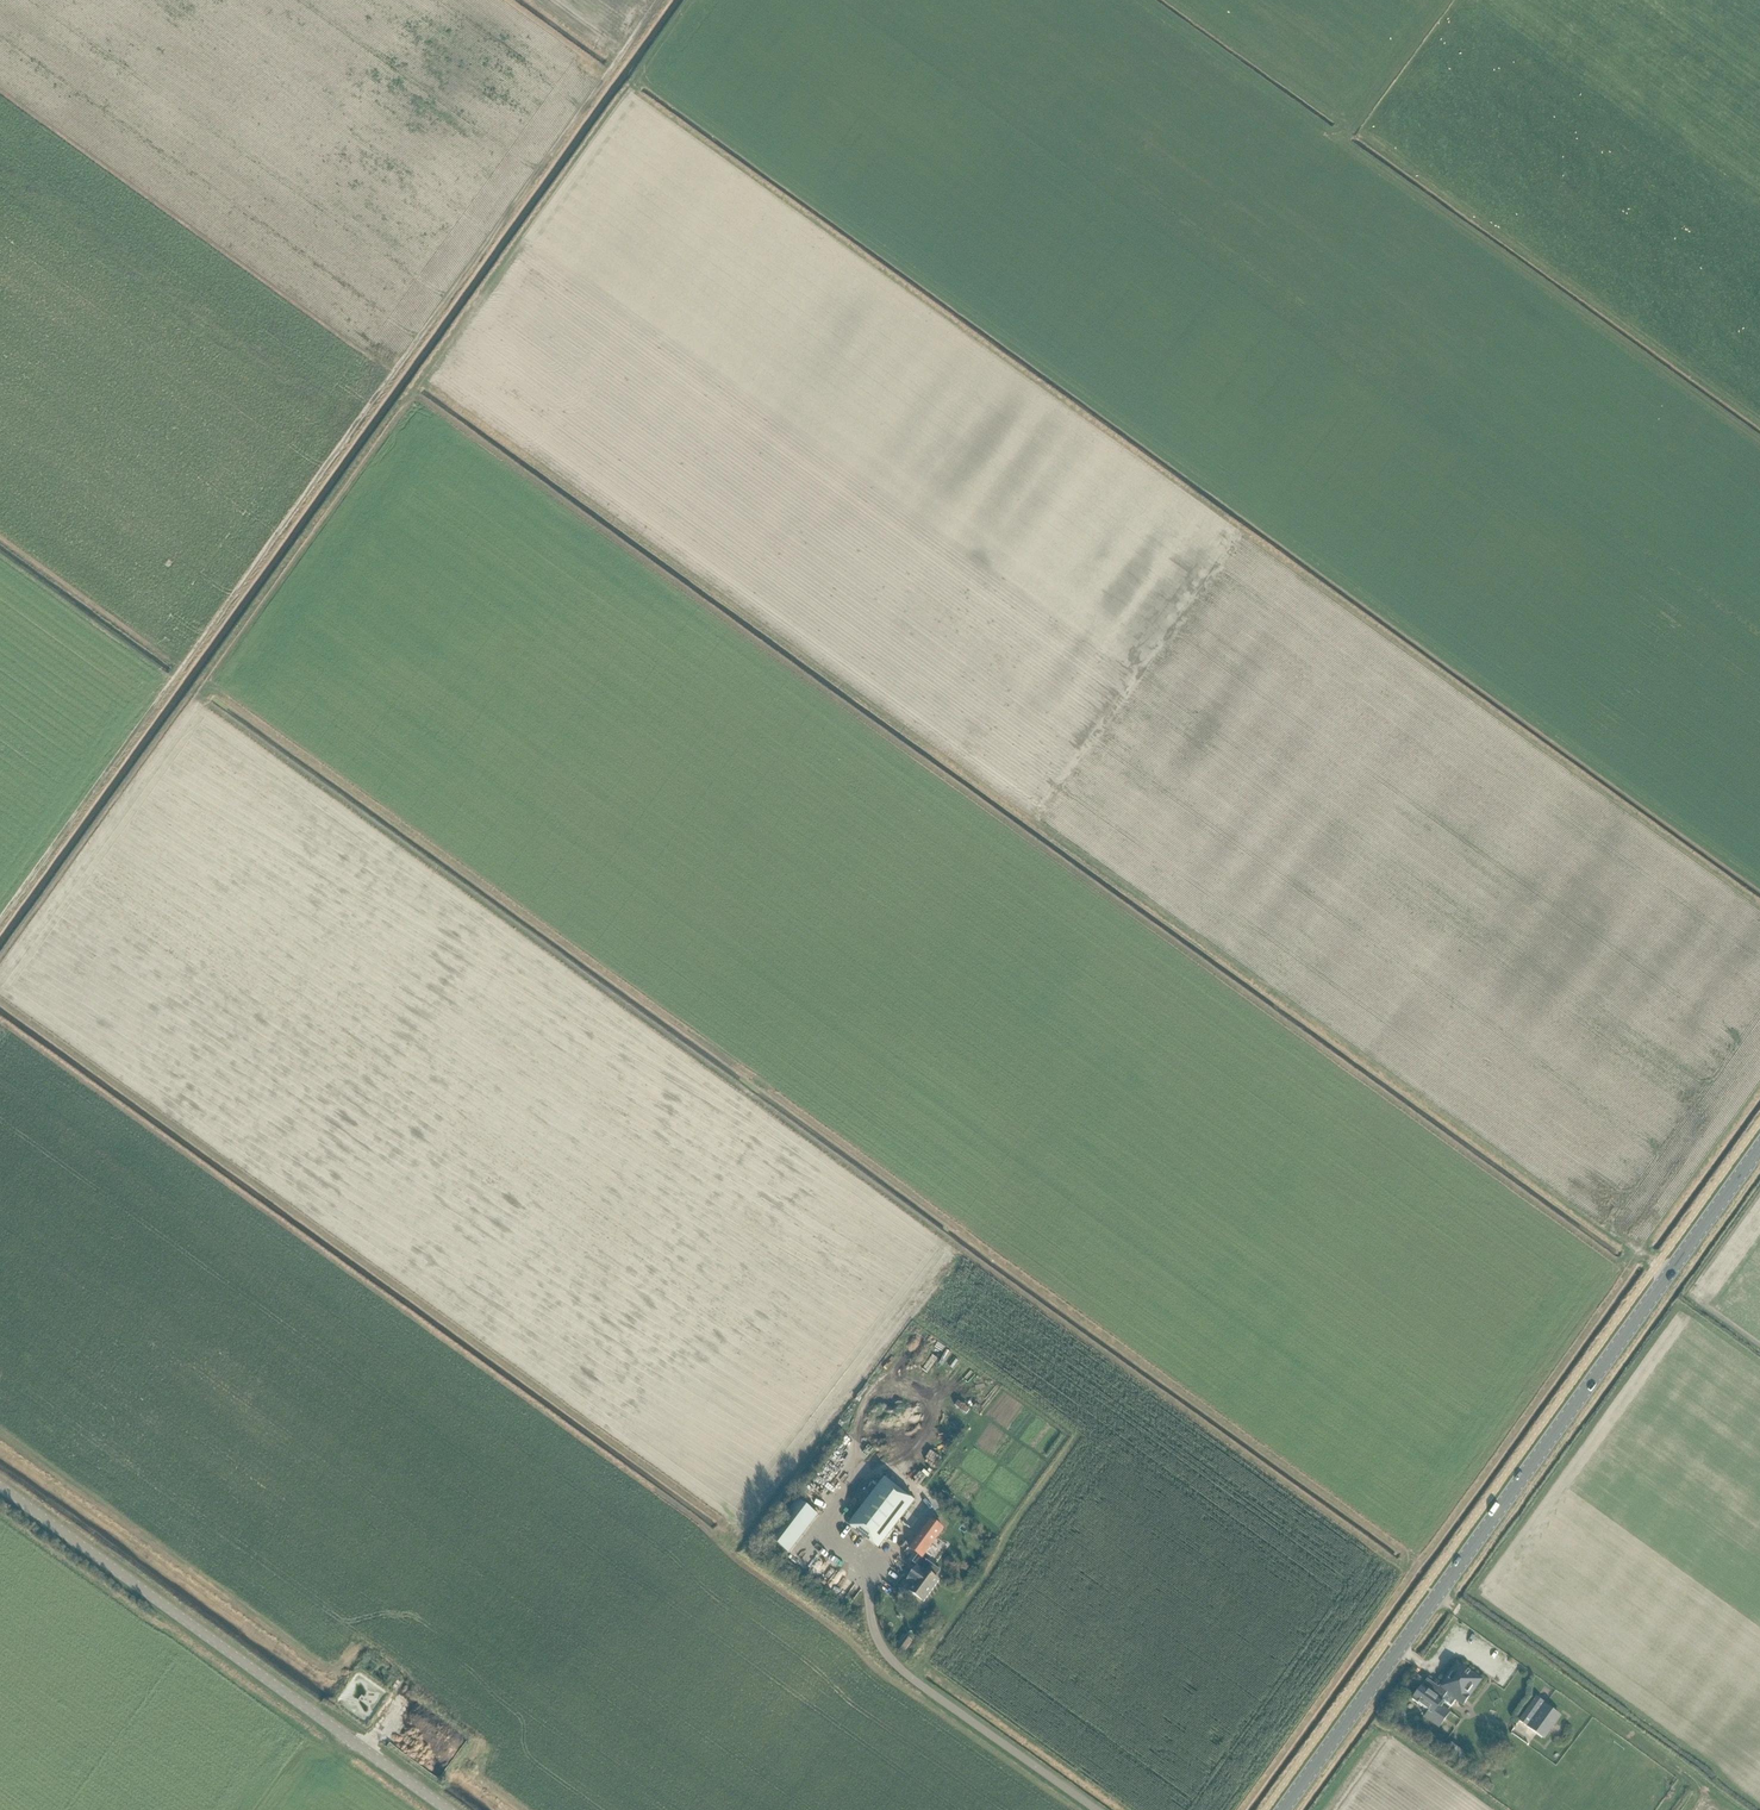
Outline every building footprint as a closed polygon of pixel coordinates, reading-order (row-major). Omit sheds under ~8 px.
[(884,1478),(848,1525),(878,1549),(915,1502),(913,1501),(919,1493),(911,1487),(905,1495),(884,1478)] [(769,1538),(789,1553),(817,1516),(798,1501),(769,1538)] [(915,1584),(909,1592),(924,1603),(939,1582),(935,1579),(940,1571),(922,1558),(942,1529),(930,1520),(909,1550),(918,1556),(912,1563),(917,1566),(908,1579),(915,1584)] [(906,1638),(899,1647),(905,1651),(912,1642),(906,1638)] [(1456,1664),(1438,1689),(1426,1681),(1412,1701),(1428,1713),(1435,1718),(1443,1706),(1445,1703),(1451,1707),(1455,1702),(1463,1707),(1481,1682),(1456,1664)] [(1535,1698),(1519,1721),(1543,1738),(1560,1715),(1535,1698)] [(1451,1712),(1443,1706),(1435,1718),(1428,1713),(1424,1718),(1439,1729),(1451,1712)] [(1467,1754),(1451,1743),(1445,1751),(1461,1763),(1467,1754)] [(1488,1783),(1484,1788),(1490,1793),(1494,1787),(1488,1783)]
